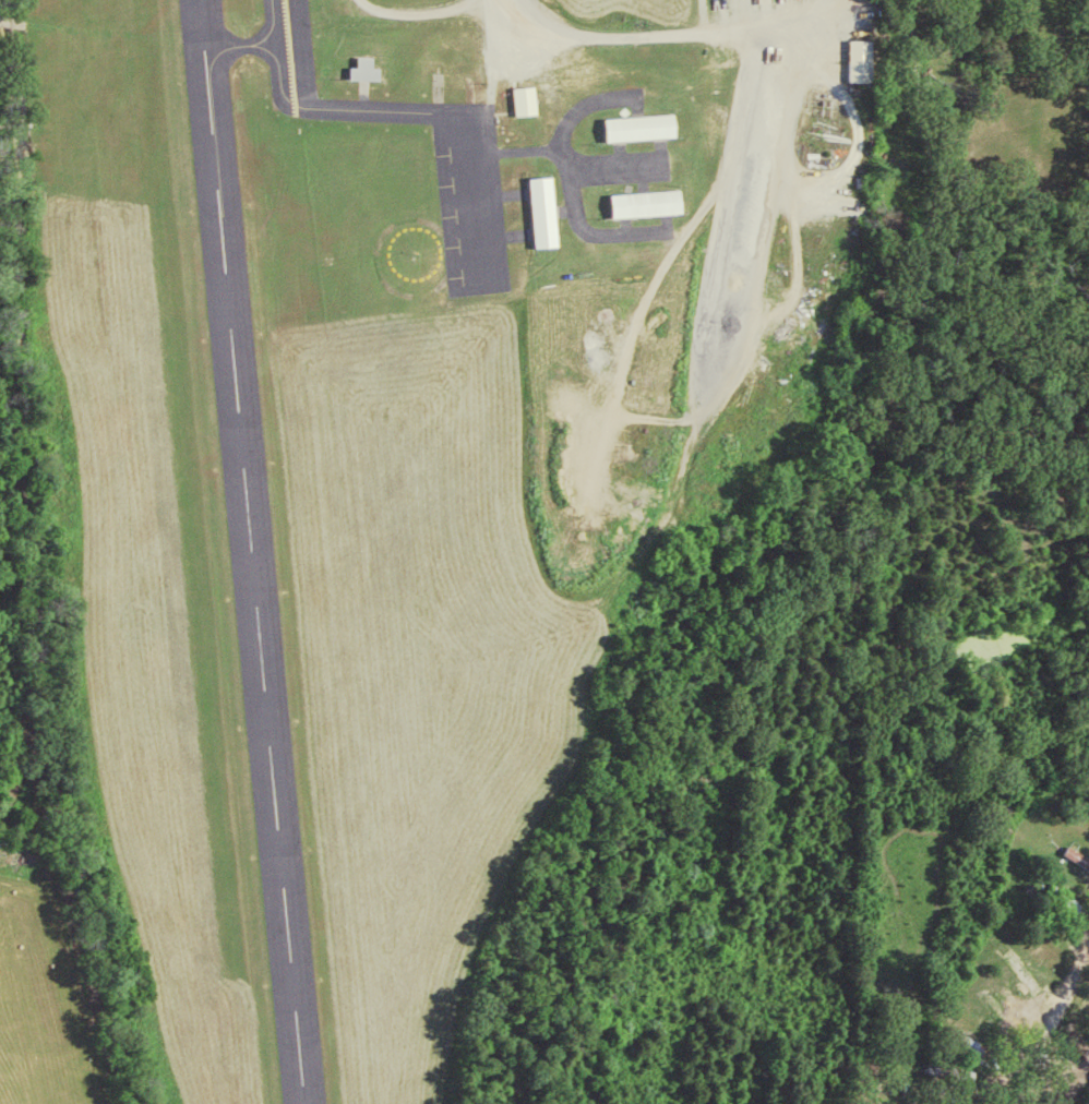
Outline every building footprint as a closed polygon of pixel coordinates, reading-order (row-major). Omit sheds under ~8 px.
[(850,81),(873,81),(874,39),(851,38),(850,81)] [(352,55),(352,64),(346,64),(345,77),(376,79),(376,67),(369,65),(369,55),(352,55)] [(508,86),(511,115),(534,112),(531,84),(508,86)] [(599,117),(601,140),(670,134),(669,111),(599,117)] [(523,177),(528,247),(553,244),(547,175),(523,177)] [(605,192),(607,216),(677,211),(674,187),(605,192)]
